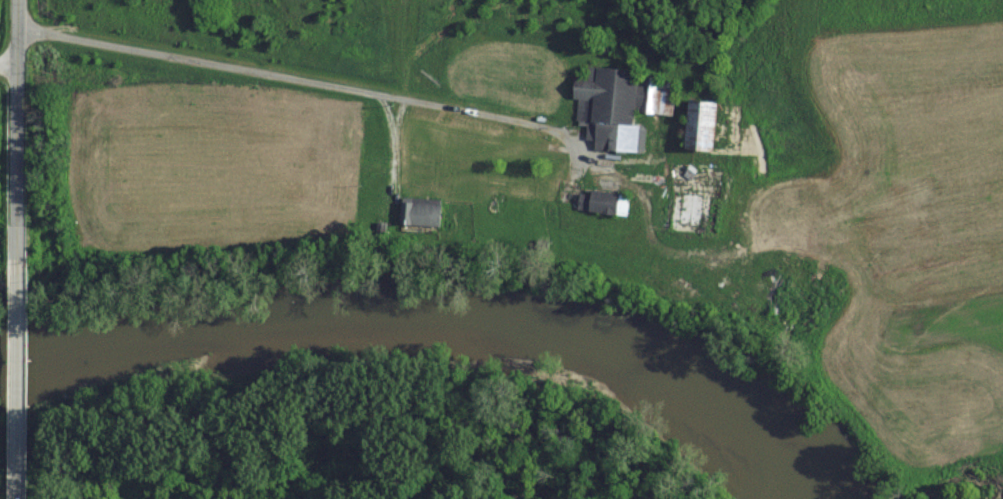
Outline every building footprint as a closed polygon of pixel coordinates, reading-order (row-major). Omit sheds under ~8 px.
[(629,124),(634,70),(581,65),(579,87),(570,87),(569,97),(576,98),(573,122),(583,122),(582,139),(590,139),(590,149),(642,153),(644,125),(629,124)] [(639,100),(646,94),(638,85),(631,90),(639,100)] [(705,151),(708,103),(689,102),(688,114),(679,114),(677,149),(705,151)] [(658,229),(674,231),(674,230),(712,233),(715,195),(661,191),(658,229)]
